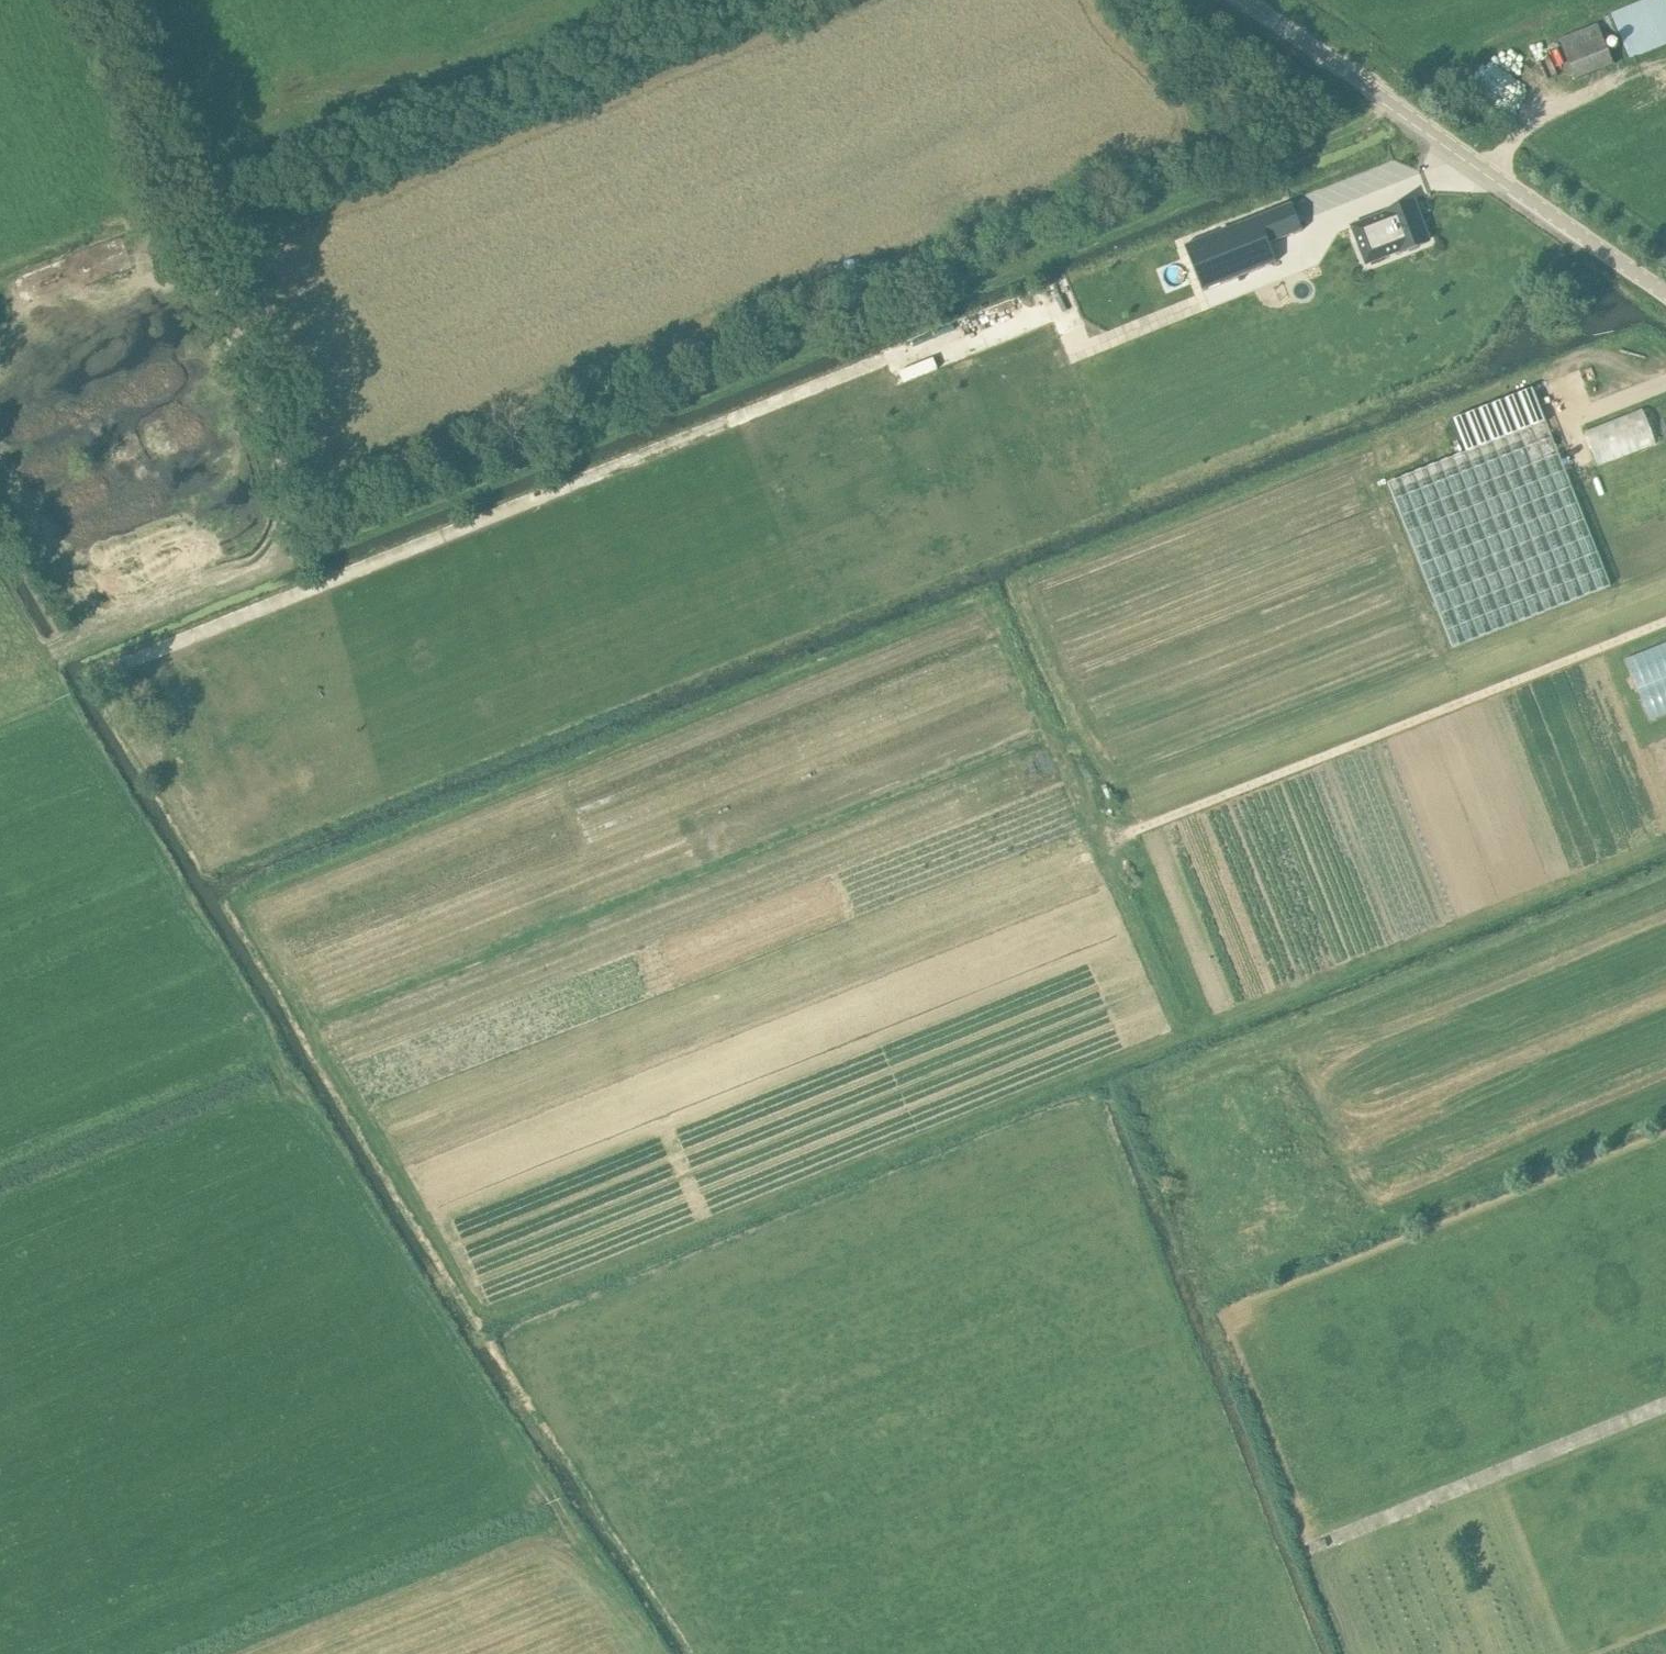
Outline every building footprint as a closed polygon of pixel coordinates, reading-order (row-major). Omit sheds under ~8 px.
[(1665,44),(1665,0),(1638,0),(1612,8),(1627,56),(1665,44)] [(1597,23),(1559,38),(1575,79),(1614,64),(1597,23)] [(1303,230),(1292,203),(1185,246),(1203,291),(1277,262),(1269,243),(1303,230)] [(1386,214),(1353,227),(1360,246),(1366,261),(1367,263),(1369,263),(1385,256),(1400,251),(1428,241),(1414,203),(1386,213),(1386,214)] [(1464,453),(1387,483),(1393,499),(1452,648),(1610,585),(1578,504),(1569,480),(1566,472),(1546,421),(1533,389),(1455,420),(1467,452),(1464,453)] [(1665,430),(1665,403),(1589,429),(1598,454),(1665,430)] [(1629,651),(1650,713),(1665,708),(1665,638),(1629,651)]
